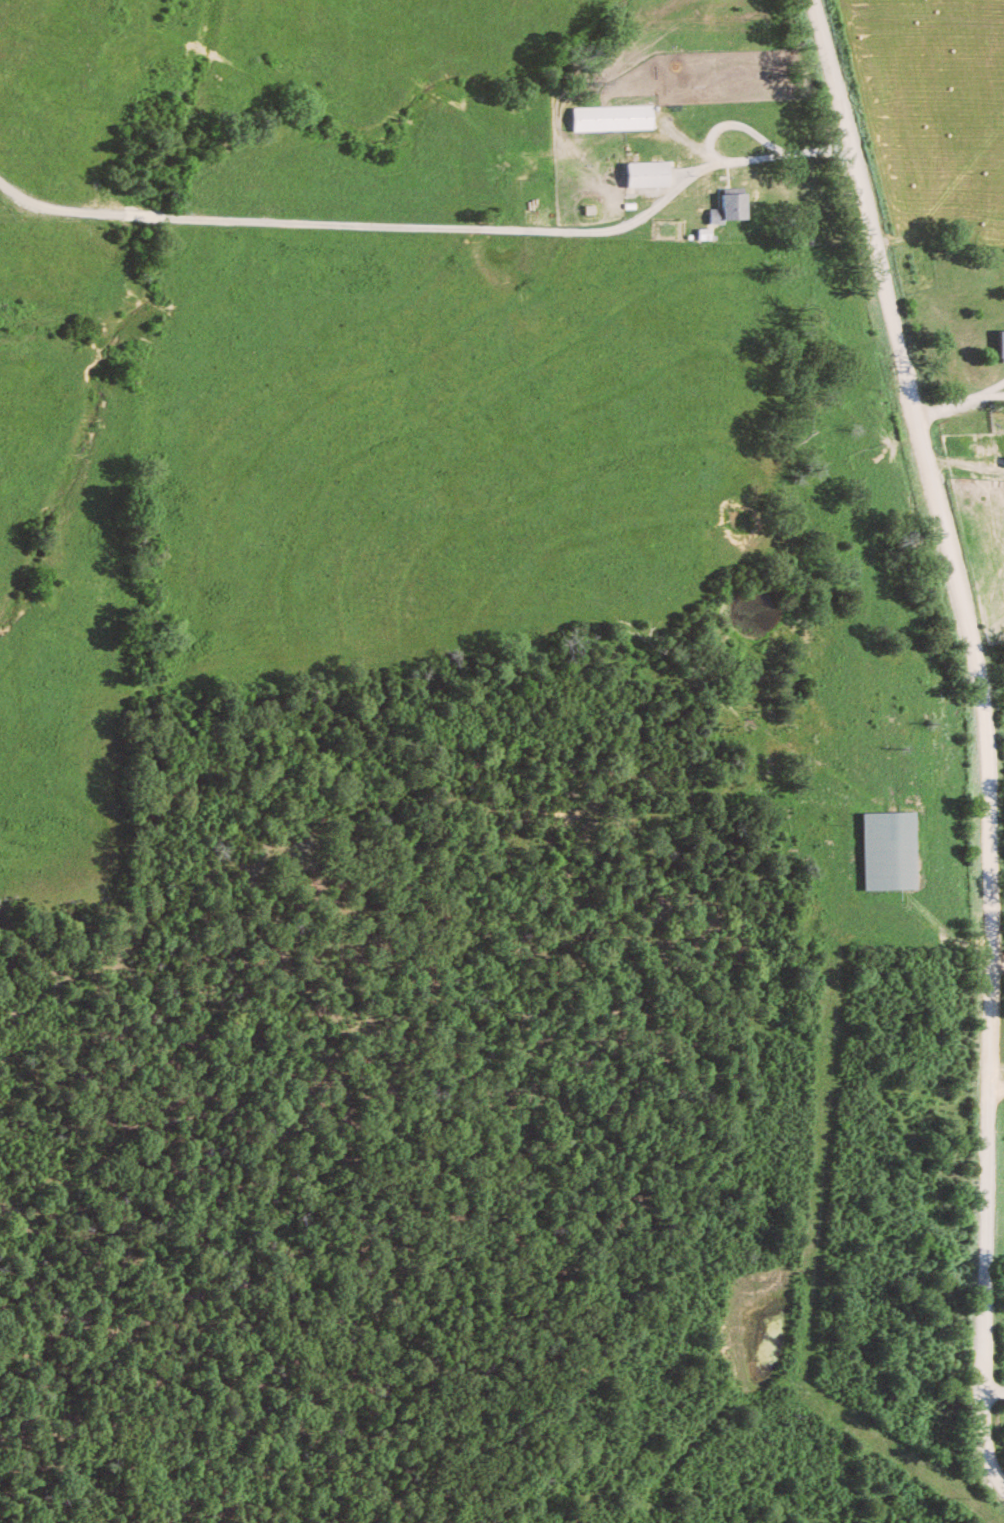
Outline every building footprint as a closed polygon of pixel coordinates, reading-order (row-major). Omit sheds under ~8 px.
[(575,109),(576,133),(657,129),(656,106),(575,109)] [(629,164),(630,189),(672,187),(672,163),(629,164)] [(748,194),(724,195),(724,221),(749,220),(748,194)]
